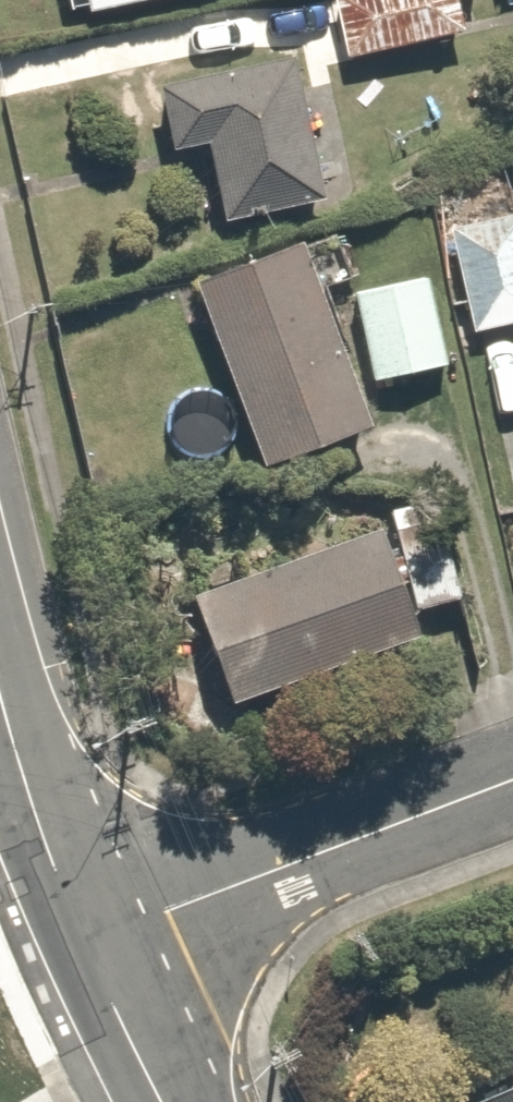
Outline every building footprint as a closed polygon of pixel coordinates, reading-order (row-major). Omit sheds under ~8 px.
[(87,12),(141,0),(85,0),(87,12)] [(344,55),(468,28),(462,0),(332,0),(344,55)] [(310,196),(283,61),(158,86),(171,149),(202,142),(217,215),(310,196)] [(335,230),(194,283),(262,462),(364,424),(316,298),(355,283),(335,230)] [(444,256),(470,326),(512,310),(512,256),(505,233),(444,256)] [(431,278),(353,291),(368,379),(446,365),(431,278)] [(416,638),(373,523),(187,592),(229,706),(416,638)] [(474,1101),(512,1101),(512,1082),(474,1101)]
